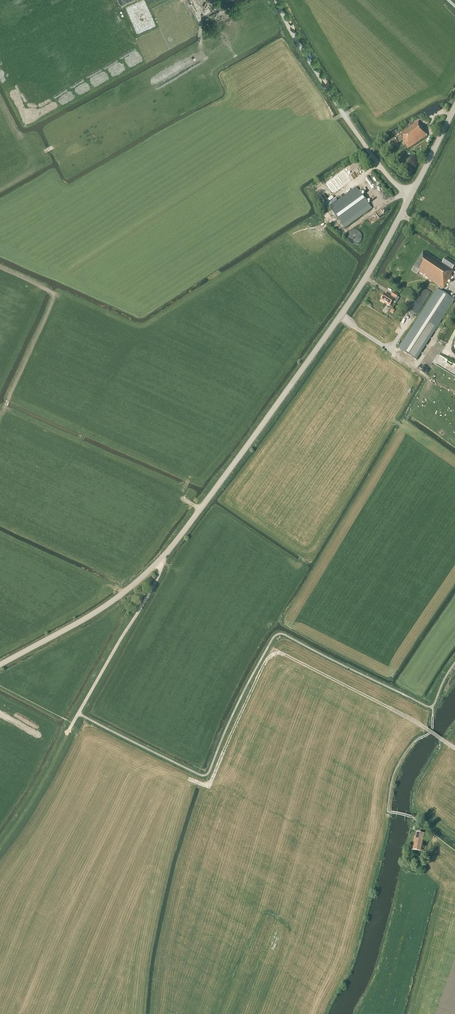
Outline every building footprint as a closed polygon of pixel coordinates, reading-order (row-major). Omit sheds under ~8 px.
[(408,149),(427,136),(424,132),(425,132),(418,121),(401,133),(402,134),(388,143),(392,149),(403,141),(408,149)] [(357,168),(362,164),(359,160),(354,163),(357,168)] [(352,181),(343,170),(327,182),(327,181),(324,183),(325,184),(322,186),(321,185),(315,190),(316,191),(315,192),(319,197),(328,190),(335,199),(354,185),(351,182),(352,181)] [(356,188),(330,208),(344,228),(371,208),(356,188)] [(346,239),(346,240),(347,242),(348,243),(349,244),(350,245),(351,246),(353,246),(354,246),(356,246),(357,246),(358,246),(359,245),(360,244),(361,243),(362,241),(362,240),(362,238),(362,236),(361,234),(361,233),(359,232),(358,231),(356,230),(355,230),(353,230),(351,231),(350,232),(348,233),(347,234),(347,235),(346,237),(346,239)] [(399,349),(416,360),(454,300),(441,292),(443,288),(443,289),(452,276),(451,275),(454,271),(452,270),(454,265),(454,264),(445,258),(442,263),(424,252),(423,253),(420,257),(416,263),(413,267),(414,267),(412,271),(417,274),(419,272),(420,272),(419,273),(441,287),(439,290),(437,289),(399,349)] [(420,291),(415,301),(424,305),(431,291),(424,287),(421,291),(420,291)] [(391,297),(385,294),(381,301),(390,306),(392,302),(396,304),(399,298),(397,297),(398,296),(393,293),(391,296),(391,297)] [(422,845),(424,835),(417,834),(414,846),(413,846),(412,850),(414,850),(413,855),(419,856),(420,852),(422,852),(420,851),(421,848),(423,848),(423,846),(422,845)]
